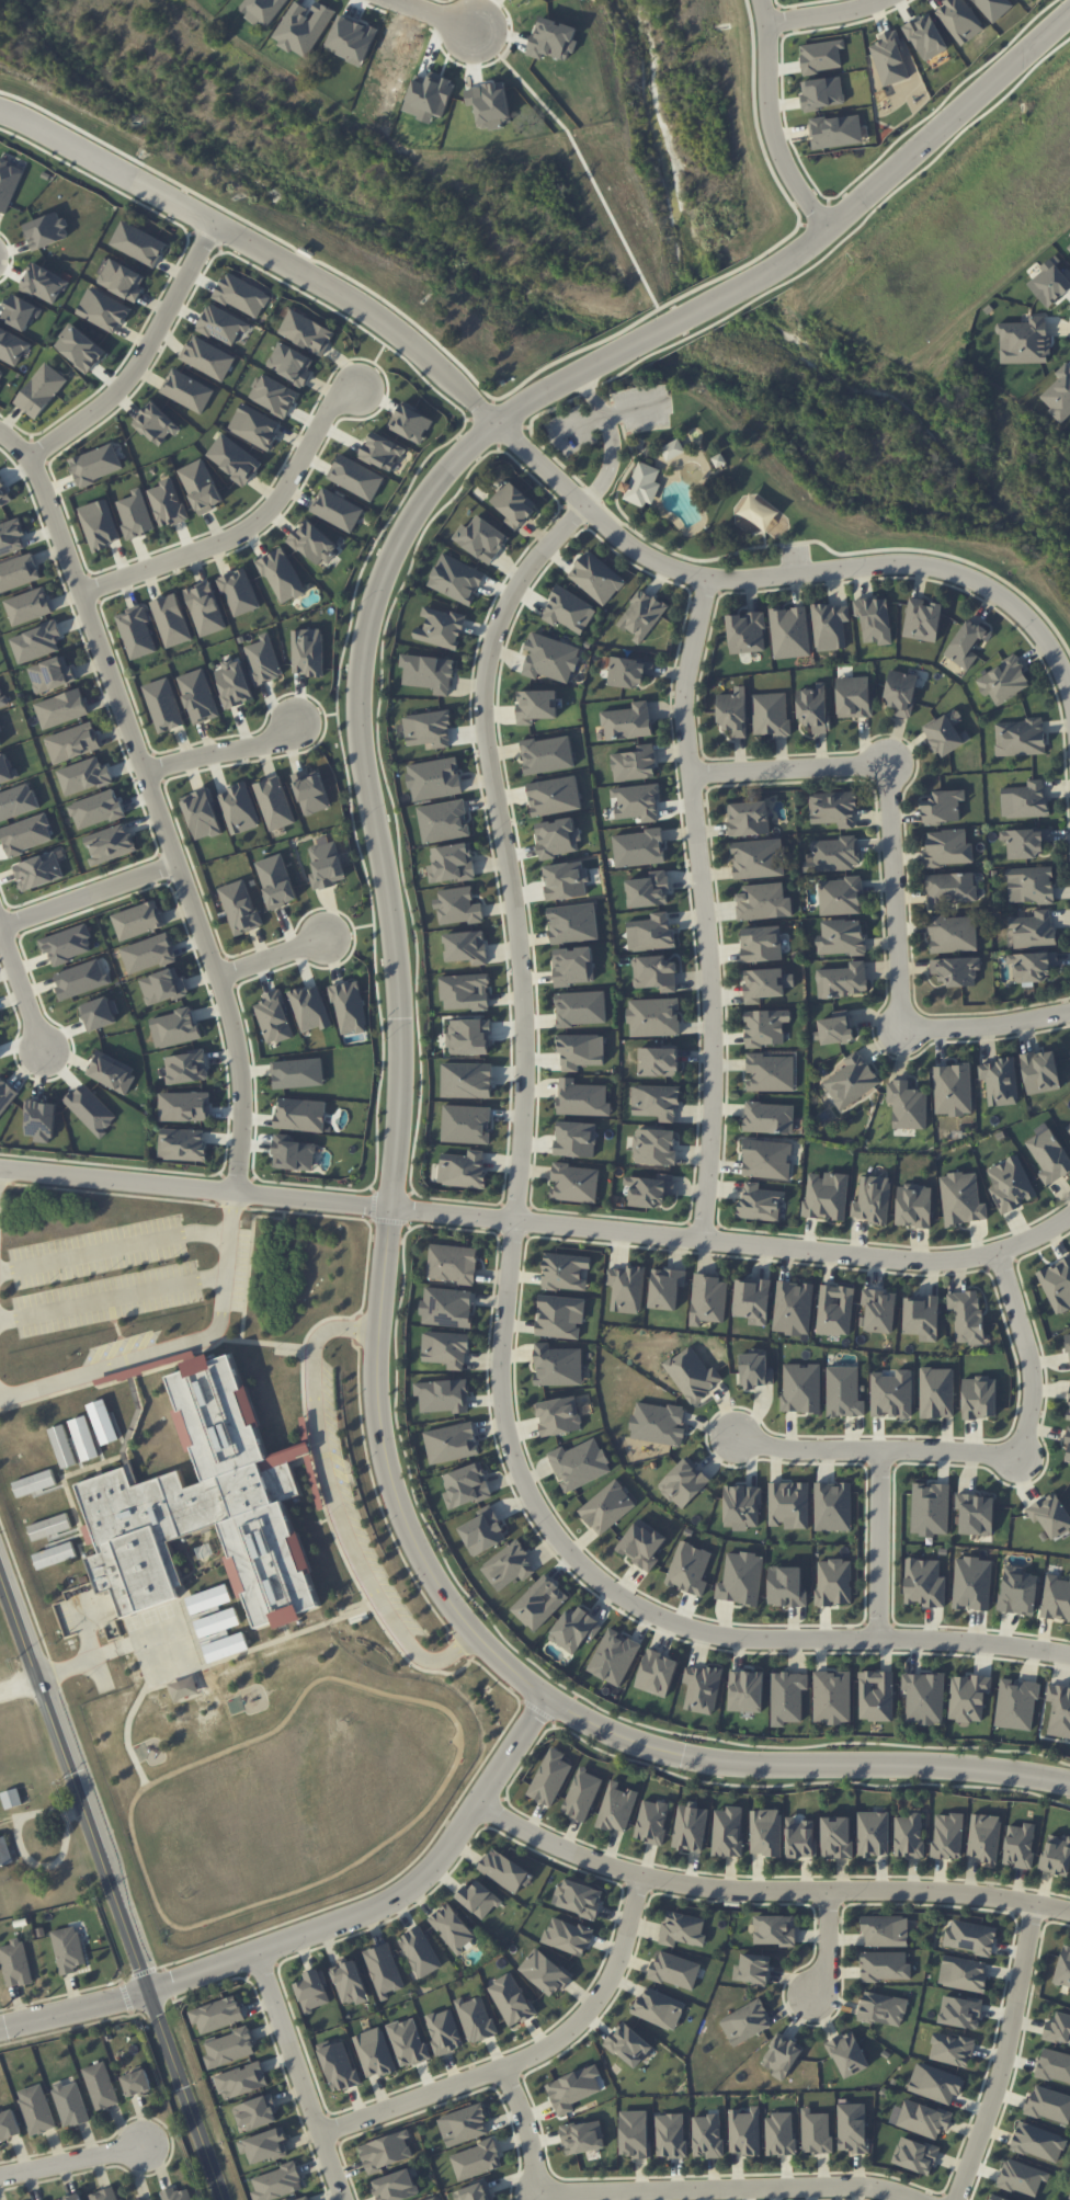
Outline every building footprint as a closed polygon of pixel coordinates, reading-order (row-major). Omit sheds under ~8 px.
[(965,0),(947,0),(934,10),(962,46),(986,27),(965,0)] [(1015,6),(1010,0),(973,0),(992,24),(1015,6)] [(921,61),(947,50),(931,12),(905,24),(921,61)] [(883,86),(910,77),(895,29),(879,35),(881,42),(870,45),(883,86)] [(842,69),(840,48),(845,48),(845,40),(800,45),(803,73),(842,69)] [(800,81),(803,110),(845,105),(842,76),(800,81)] [(863,143),(860,114),(809,119),(813,148),(863,143)] [(5,212),(0,209),(0,156),(10,159),(8,163),(23,169),(23,173),(5,212)] [(24,233),(29,231),(25,224),(56,212),(59,217),(65,216),(69,226),(66,227),(68,233),(68,237),(33,251),(24,233)] [(110,244),(155,268),(168,244),(123,220),(110,244)] [(1049,308),(1069,289),(1069,271),(1067,268),(1064,270),(1054,258),(1026,283),(1049,308)] [(148,275),(109,259),(98,285),(137,301),(148,275)] [(259,319),(271,293),(225,272),(214,298),(259,319)] [(132,307),(89,287),(76,315),(115,333),(119,323),(124,325),(132,307)] [(14,294),(11,298),(9,298),(4,305),(7,306),(2,318),(24,330),(33,316),(38,319),(43,309),(14,294)] [(251,323),(208,303),(196,329),(233,346),(240,330),(247,333),(251,323)] [(279,335),(325,355),(336,330),(290,310),(279,335)] [(1000,363),(1049,362),(1048,316),(1030,316),(1030,322),(1000,323),(1000,363)] [(59,335),(70,322),(107,353),(88,375),(57,345),(62,338),(59,335)] [(16,367),(0,358),(0,327),(31,343),(27,353),(24,351),(16,367)] [(223,382),(236,357),(193,334),(180,359),(223,382)] [(309,370),(314,361),(281,340),(267,364),(304,387),(313,373),(309,370)] [(14,402),(46,362),(69,379),(36,420),(14,402)] [(1069,414),(1069,365),(1067,362),(1055,373),(1060,377),(1039,397),(1062,422),(1069,414)] [(215,387),(172,369),(161,395),(204,412),(215,387)] [(300,393),(261,372),(248,397),(287,418),(300,393)] [(179,427),(152,401),(132,423),(159,448),(179,427)] [(268,451),(283,423),(242,402),(228,429),(268,451)] [(401,402),(389,428),(422,443),(434,417),(401,402)] [(391,472),(399,455),(403,457),(408,448),(373,431),(361,458),(391,472)] [(206,456),(246,486),(263,463),(222,433),(206,456)] [(686,451),(679,438),(661,447),(668,461),(686,451)] [(70,458),(78,485),(123,471),(115,444),(70,458)] [(386,474),(338,455),(328,481),(375,500),(386,474)] [(178,469),(199,514),(224,503),(203,458),(178,469)] [(659,483),(656,482),(660,470),(640,461),(630,484),(624,481),(618,495),(649,508),(659,483)] [(14,500),(0,477),(0,509),(14,500)] [(162,485),(148,490),(160,528),(187,519),(173,477),(160,481),(162,485)] [(538,508),(511,480),(491,499),(507,517),(505,520),(515,530),(538,508)] [(133,496),(115,502),(128,540),(156,530),(141,487),(131,490),(133,496)] [(310,512),(353,532),(365,508),(322,487),(310,512)] [(122,540),(106,498),(78,509),(94,551),(122,540)] [(461,524),(452,541),(493,564),(510,534),(476,515),(469,528),(461,524)] [(28,547),(19,518),(0,524),(0,557),(28,547)] [(306,519),(288,539),(320,569),(338,549),(306,519)] [(305,594),(285,547),(259,559),(279,605),(305,594)] [(626,578),(587,550),(567,577),(607,605),(626,578)] [(471,605),(486,572),(442,552),(427,586),(471,605)] [(33,553),(0,564),(0,592),(41,580),(33,553)] [(248,568),(220,576),(232,617),(259,609),(248,568)] [(227,629),(210,580),(184,589),(200,637),(227,629)] [(559,585),(540,617),(556,627),(559,621),(582,635),(598,608),(559,585)] [(12,625),(53,614),(46,588),(5,599),(12,625)] [(668,607),(642,588),(617,623),(634,636),(632,639),(640,645),(668,607)] [(151,601),(167,648),(193,639),(176,592),(151,601)] [(853,600),(860,600),(858,599),(872,596),(876,595),(877,599),(887,597),(890,627),(892,643),(878,645),(878,641),(864,642),(861,615),(855,616),(853,600)] [(909,596),(924,600),(923,605),(932,606),(932,602),(943,604),(936,642),(902,636),(909,596)] [(811,604),(818,603),(818,604),(827,603),(827,605),(830,605),(830,606),(842,605),(842,606),(849,605),(850,622),(843,622),(846,648),(817,652),(811,604)] [(158,651),(143,605),(116,615),(131,660),(158,651)] [(458,650),(466,616),(426,606),(421,627),(416,626),(413,638),(458,650)] [(770,608),(781,607),(781,609),(792,608),(792,607),(806,606),(811,656),(774,659),(770,608)] [(727,615),(737,614),(737,615),(741,615),(741,616),(745,616),(745,613),(761,611),(761,612),(764,612),(766,628),(763,628),(765,650),(731,653),(727,615)] [(978,655),(971,650),(980,637),(988,642),(993,634),(969,618),(944,654),(968,671),(978,655)] [(10,637),(19,664),(60,650),(56,638),(62,636),(57,621),(10,637)] [(324,675),(323,629),(292,629),(293,675),(324,675)] [(256,685),(283,677),(269,632),(260,634),(262,642),(244,647),(256,685)] [(523,675),(538,679),(539,675),(571,683),(581,646),(530,633),(526,649),(529,650),(523,675)] [(28,667),(37,694),(76,681),(67,654),(28,667)] [(403,685),(434,687),(433,695),(451,696),(453,658),(400,654),(400,667),(404,667),(403,685)] [(653,677),(655,662),(611,656),(607,683),(642,689),(645,676),(653,677)] [(227,709),(254,699),(240,657),(221,664),(222,668),(214,671),(227,709)] [(975,677),(984,696),(990,693),(996,704),(1032,687),(1017,657),(975,677)] [(221,716),(203,668),(177,677),(194,725),(221,716)] [(890,671),(918,676),(912,702),(913,702),(910,716),(909,716),(908,717),(896,715),(898,707),(889,706),(889,703),(886,697),(885,697),(890,671)] [(836,679),(868,676),(870,702),(873,700),(874,717),(855,718),(855,717),(839,717),(836,679)] [(143,685),(159,734),(185,725),(169,677),(143,685)] [(797,689),(804,689),(806,687),(812,687),(813,689),(817,688),(816,682),(826,682),(827,715),(830,715),(830,730),(828,730),(828,733),(813,733),(812,726),(805,726),(805,723),(802,723),(799,720),(799,718),(798,718),(797,689)] [(717,694),(736,694),(736,686),(745,686),(747,738),(732,738),(732,730),(724,730),(724,726),(718,722),(717,694)] [(34,704),(43,730),(90,714),(81,688),(34,704)] [(534,725),(534,718),(558,718),(558,690),(518,691),(518,726),(534,725)] [(752,694),(786,693),(787,719),(790,719),(792,734),(788,736),(788,737),(774,737),(774,733),(754,734),(752,694)] [(652,735),(649,700),(632,702),(632,708),(602,711),(605,740),(652,735)] [(967,731),(960,735),(954,724),(963,718),(957,708),(923,727),(940,757),(972,740),(967,731)] [(403,715),(407,746),(434,743),(434,748),(452,746),(449,710),(403,715)] [(995,721),(996,755),(1045,754),(1044,719),(995,721)] [(45,737),(53,764),(102,748),(93,722),(45,737)] [(521,741),(525,774),(574,768),(570,736),(521,741)] [(611,754),(614,782),(657,777),(653,743),(637,745),(638,750),(611,754)] [(10,753),(0,755),(0,784),(16,780),(10,753)] [(57,769),(66,796),(113,781),(108,765),(102,767),(98,756),(57,769)] [(407,765),(413,801),(463,793),(457,757),(407,765)] [(320,769),(308,773),(306,769),(292,774),(305,816),(332,807),(320,769)] [(270,831),(296,823),(280,775),(254,783),(270,831)] [(527,783),(533,817),(582,809),(577,775),(527,783)] [(1001,788),(1002,818),(1050,816),(1049,797),(1044,798),(1043,779),(1027,780),(1027,787),(1001,788)] [(217,792),(232,836),(261,826),(246,782),(217,792)] [(618,819),(641,816),(642,823),(659,821),(657,798),(661,798),(659,784),(611,788),(612,798),(616,798),(618,819)] [(222,832),(208,788),(182,797),(196,841),(222,832)] [(124,816),(117,789),(69,802),(76,830),(124,816)] [(960,822),(959,800),(966,800),(965,789),(932,791),(932,800),(923,800),(924,823),(960,822)] [(839,823),(839,829),(856,828),(855,792),(810,793),(811,824),(839,823)] [(417,807),(424,844),(471,835),(469,824),(468,824),(463,799),(417,807)] [(729,835),(770,834),(769,801),(728,803),(729,835)] [(8,855),(54,842),(46,814),(0,828),(8,855)] [(535,823),(540,858),(579,853),(577,840),(582,840),(580,827),(575,828),(574,818),(535,823)] [(84,837),(93,865),(138,851),(132,832),(127,834),(124,824),(84,837)] [(617,868),(666,862),(662,829),(612,835),(617,868)] [(1008,858),(1043,857),(1043,842),(1052,842),(1051,829),(1000,830),(1001,840),(1007,840),(1008,858)] [(973,864),(973,843),(967,843),(966,830),(925,831),(926,865),(973,864)] [(804,871),(860,868),(859,837),(811,839),(812,861),(804,862),(804,871)] [(783,839),(732,841),(734,878),(784,876),(783,839)] [(310,874),(314,890),(336,885),(335,881),(346,879),(337,840),(309,847),(316,872),(310,874)] [(427,865),(430,885),(476,877),(471,842),(431,848),(433,864),(427,865)] [(13,865),(22,891),(65,878),(56,851),(13,865)] [(257,861),(269,909),(297,901),(284,853),(257,861)] [(547,900),(588,896),(584,861),(544,866),(547,900)] [(1054,902),(1052,866),(1007,868),(1008,904),(1054,902)] [(627,880),(629,908),(667,904),(666,890),(669,890),(667,870),(650,871),(650,878),(627,880)] [(976,904),(975,872),(927,874),(928,905),(976,904)] [(820,915),(860,913),(860,894),(863,894),(863,878),(819,879),(820,915)] [(219,887),(235,936),(262,927),(246,879),(219,887)] [(793,917),(792,897),(785,898),(784,882),(738,885),(740,920),(793,917)] [(438,889),(439,898),(436,899),(438,925),(484,921),(482,903),(474,904),(472,886),(438,889)] [(112,915),(120,941),(166,926),(157,900),(112,915)] [(547,907),(548,919),(550,919),(552,943),(598,940),(596,904),(547,907)] [(1010,917),(1011,948),(1054,946),(1053,909),(1034,910),(1035,916),(1010,917)] [(652,919),(627,921),(629,951),(676,947),(675,928),(669,928),(668,911),(652,913),(652,919)] [(977,916),(930,917),(931,952),(977,951),(977,916)] [(818,955),(865,953),(863,919),(822,921),(823,935),(817,935),(818,955)] [(56,967),(71,961),(70,958),(91,950),(90,946),(91,944),(89,938),(92,937),(87,923),(39,941),(43,950),(44,950),(46,954),(49,953),(54,965),(55,964),(56,967)] [(742,927),(743,962),(782,960),(781,926),(742,927)] [(472,960),(472,965),(487,964),(485,931),(445,933),(446,961),(472,960)] [(177,959),(168,932),(120,949),(130,975),(177,959)] [(555,985),(595,983),(593,947),(554,949),(555,985)] [(1015,983),(1048,982),(1047,966),(1059,966),(1058,952),(1007,954),(1008,964),(1014,963),(1015,983)] [(677,992),(676,962),(667,962),(667,956),(633,957),(634,988),(659,987),(659,993),(677,992)] [(930,959),(931,974),(939,974),(939,986),(976,985),(976,970),(981,970),(980,957),(930,959)] [(113,983),(109,973),(104,974),(99,958),(53,974),(62,1000),(113,983)] [(850,967),(816,970),(818,997),(868,993),(865,960),(849,961),(850,967)] [(188,993),(178,966),(139,979),(148,1007),(188,993)] [(745,1004),(761,1004),(761,997),(785,996),(784,968),(744,970),(745,1004)] [(443,1011),(490,1009),(488,974),(441,975),(443,1011)] [(340,1036),(368,1030),(358,980),(330,986),(340,1036)] [(332,1026),(318,983),(289,993),(301,1032),(321,1026),(322,1029),(332,1026)] [(254,1004),(268,1045),(295,1036),(280,988),(264,994),(266,1001),(254,1004)] [(557,1026),(606,1024),(605,991),(556,993),(557,1026)] [(120,1021),(113,1003),(111,1004),(108,995),(79,1006),(88,1033),(120,1021)] [(629,1036),(679,1035),(679,1010),(680,1010),(680,998),(628,999),(629,1036)] [(200,1039),(194,1008),(150,1017),(156,1048),(200,1039)] [(745,1011),(746,1046),(784,1045),(784,1022),(792,1021),(791,1010),(745,1011)] [(821,1043),(853,1041),(851,1010),(832,1011),(833,1018),(819,1019),(821,1043)] [(490,1054),(491,1020),(449,1019),(449,1054),(490,1054)] [(579,1065),(604,1065),(604,1034),(557,1035),(557,1053),(562,1053),(562,1072),(579,1072),(579,1065)] [(639,1047),(639,1076),(678,1076),(678,1047),(639,1047)] [(847,1066),(822,1082),(840,1110),(881,1083),(858,1049),(843,1060),(847,1066)] [(165,1055),(168,1084),(208,1079),(205,1050),(165,1055)] [(1060,1090),(1056,1050),(1021,1054),(1026,1094),(1060,1090)] [(747,1091),(795,1091),(795,1055),(747,1055),(747,1076),(747,1091)] [(324,1086),(323,1059),(273,1061),(274,1088),(324,1086)] [(1015,1059),(978,1062),(979,1080),(986,1079),(989,1106),(1019,1103),(1015,1059)] [(441,1097),(492,1098),(493,1064),(442,1063),(441,1097)] [(934,1065),(936,1115),(973,1114),(971,1064),(934,1065)] [(19,1092),(0,1077),(0,1116),(19,1092)] [(558,1114),(611,1115),(611,1103),(607,1102),(607,1085),(575,1084),(575,1077),(559,1077),(558,1114)] [(893,1128),(927,1129),(928,1090),(909,1090),(909,1080),(888,1080),(887,1103),(893,1103),(893,1128)] [(98,1137),(118,1118),(84,1082),(63,1100),(98,1137)] [(632,1115),(659,1115),(659,1123),(675,1123),(675,1105),(680,1105),(680,1086),(633,1085),(632,1115)] [(160,1121),(211,1120),(211,1092),(159,1093),(160,1121)] [(275,1128),(324,1131),(326,1101),(277,1098),(275,1128)] [(57,1102),(28,1099),(24,1135),(35,1136),(34,1141),(52,1143),(57,1102)] [(794,1104),(745,1102),(744,1132),(793,1133),(794,1104)] [(490,1144),(490,1132),(491,1106),(443,1105),(442,1142),(490,1144)] [(555,1155),(595,1157),(597,1123),(557,1121),(555,1155)] [(1039,1174),(1046,1186),(1069,1172),(1069,1159),(1051,1127),(1026,1142),(1043,1171),(1039,1174)] [(206,1129),(161,1128),(160,1159),(205,1160),(206,1129)] [(675,1130),(635,1129),(634,1164),(677,1165),(677,1149),(675,1149),(675,1130)] [(314,1170),(316,1143),(291,1142),(292,1134),(275,1133),(273,1168),(314,1170)] [(792,1142),(744,1139),(742,1175),(789,1179),(792,1142)] [(441,1154),(439,1185),(484,1187),(486,1151),(469,1150),(468,1155),(441,1154)] [(1037,1197),(1018,1155),(987,1169),(994,1185),(989,1188),(1001,1213),(1037,1197)] [(552,1199),(597,1203),(600,1167),(553,1164),(552,1181),(553,1181),(552,1199)] [(845,1220),(849,1174),(823,1172),(823,1174),(808,1173),(804,1216),(845,1220)] [(944,1224),(988,1221),(987,1203),(980,1203),(977,1172),(940,1175),(944,1224)] [(626,1176),(625,1186),(630,1186),(629,1205),(665,1206),(666,1195),(675,1196),(676,1174),(657,1173),(657,1178),(626,1176)] [(891,1177),(861,1175),(859,1201),(852,1200),(851,1217),(869,1218),(869,1224),(888,1225),(891,1177)] [(786,1191),(759,1189),(760,1183),(743,1181),(739,1217),(778,1221),(780,1202),(785,1202),(786,1191)] [(932,1185),(898,1185),(897,1226),(931,1227),(932,1185)] [(479,1249),(431,1243),(427,1279),(475,1284),(479,1249)] [(584,1291),(586,1269),(591,1269),(592,1256),(545,1253),(542,1288),(584,1291)] [(1069,1309),(1069,1256),(1036,1272),(1057,1315),(1069,1309)] [(606,1284),(613,1285),(611,1311),(640,1314),(646,1267),(628,1265),(627,1269),(608,1267),(606,1284)] [(679,1286),(686,1287),(687,1270),(652,1269),(650,1308),(677,1310),(679,1286)] [(702,1320),(725,1322),(728,1282),(719,1282),(719,1274),(694,1273),(690,1326),(702,1327),(702,1320)] [(733,1316),(750,1317),(749,1324),(768,1326),(771,1280),(736,1278),(733,1316)] [(773,1332),(810,1335),(814,1284),(777,1281),(773,1332)] [(816,1333),(850,1336),(855,1287),(821,1284),(816,1333)] [(474,1291),(424,1286),(421,1323),(470,1328),(474,1291)] [(865,1332),(894,1333),(896,1291),(862,1290),(862,1305),(867,1305),(865,1332)] [(955,1308),(956,1344),(983,1343),(981,1291),(947,1292),(948,1309),(955,1308)] [(580,1339),(581,1325),(583,1326),(586,1299),(540,1294),(536,1335),(580,1339)] [(940,1296),(905,1295),(904,1334),(920,1334),(920,1341),(938,1342),(940,1296)] [(422,1361),(447,1362),(447,1369),(466,1370),(468,1333),(423,1331),(422,1361)] [(582,1348),(550,1349),(550,1342),(535,1342),(536,1374),(534,1374),(534,1385),(583,1385),(582,1348)] [(724,1381),(714,1366),(708,1370),(691,1345),(663,1364),(691,1404),(724,1381)] [(740,1354),(741,1387),(774,1386),(774,1368),(768,1368),(768,1350),(749,1351),(750,1353),(740,1354)] [(205,1482),(186,1488),(181,1471),(133,1485),(127,1467),(77,1482),(98,1554),(88,1557),(98,1595),(113,1590),(121,1616),(180,1599),(177,1587),(183,1585),(170,1539),(221,1525),(252,1629),(276,1622),(277,1624),(322,1611),(289,1498),(301,1495),(291,1459),(313,1453),(310,1442),(267,1455),(237,1353),(213,1360),(212,1358),(171,1370),(194,1446),(205,1482)] [(782,1412),(821,1412),(821,1364),(808,1364),(808,1365),(783,1365),(782,1412)] [(859,1400),(859,1366),(827,1366),(827,1416),(865,1416),(865,1400),(859,1400)] [(954,1368),(920,1368),(920,1418),(955,1417),(954,1368)] [(871,1417),(888,1417),(912,1417),(913,1370),(897,1369),(896,1374),(872,1374),(871,1417)] [(997,1418),(996,1377),(963,1377),(963,1418),(997,1418)] [(414,1382),(414,1396),(420,1396),(421,1413),(469,1411),(468,1379),(414,1382)] [(542,1437),(582,1429),(576,1395),(535,1403),(542,1437)] [(103,1445),(121,1438),(105,1398),(87,1405),(103,1445)] [(683,1446),(685,1427),(683,1426),(685,1408),(635,1401),(630,1439),(683,1446)] [(83,1462),(100,1456),(87,1415),(70,1421),(83,1462)] [(62,1469),(78,1464),(64,1423),(49,1429),(62,1469)] [(424,1430),(429,1463),(479,1456),(474,1423),(424,1430)] [(612,1472),(597,1437),(565,1451),(563,1446),(548,1453),(561,1482),(565,1492),(612,1472)] [(711,1481),(688,1456),(657,1485),(681,1510),(711,1481)] [(492,1497),(482,1462),(442,1474),(448,1492),(443,1493),(448,1510),(492,1497)] [(13,1480),(16,1495),(57,1486),(53,1471),(13,1480)] [(578,1510),(599,1536),(637,1505),(615,1479),(578,1510)] [(809,1483),(769,1482),(769,1526),(782,1526),(782,1529),(809,1529),(809,1483)] [(851,1531),(851,1483),(815,1482),(814,1530),(851,1531)] [(950,1484),(913,1483),(912,1534),(949,1535),(950,1484)] [(762,1486),(725,1485),(724,1529),(748,1529),(748,1526),(758,1526),(758,1504),(762,1504),(762,1486)] [(1069,1530),(1069,1516),(1057,1491),(1025,1508),(1033,1523),(1041,1519),(1052,1539),(1069,1530)] [(994,1495),(957,1494),(956,1509),(961,1509),(960,1534),(993,1535),(994,1495)] [(508,1540),(491,1504),(477,1511),(480,1517),(459,1527),(473,1557),(508,1540)] [(31,1539),(72,1531),(69,1515),(28,1523),(31,1539)] [(650,1572),(659,1560),(654,1556),(667,1537),(639,1517),(617,1549),(650,1572)] [(520,1576),(523,1581),(538,1570),(517,1540),(480,1566),(498,1591),(520,1576)] [(77,1557),(72,1541),(33,1554),(38,1570),(77,1557)] [(703,1580),(712,1551),(679,1541),(665,1584),(703,1596),(708,1581),(703,1580)] [(727,1551),(724,1583),(717,1582),(715,1600),(758,1605),(764,1555),(727,1551)] [(955,1557),(953,1609),(963,1610),(963,1608),(989,1609),(992,1559),(955,1557)] [(945,1607),(946,1577),(939,1576),(940,1559),(906,1558),(905,1603),(922,1603),(922,1607),(945,1607)] [(817,1560),(817,1606),(833,1606),(833,1604),(852,1604),(851,1560),(817,1560)] [(1039,1575),(1023,1573),(1024,1567),(1004,1565),(999,1611),(1034,1615),(1039,1575)] [(801,1566),(769,1567),(769,1606),(807,1605),(807,1591),(802,1591),(801,1566)] [(569,1597),(545,1573),(510,1609),(535,1633),(569,1597)] [(1046,1575),(1040,1616),(1069,1621),(1069,1578),(1046,1575)] [(574,1655),(588,1634),(593,1638),(603,1625),(572,1604),(548,1637),(574,1655)] [(641,1644),(619,1633),(620,1632),(609,1627),(587,1670),(621,1687),(641,1644)] [(666,1698),(679,1660),(648,1649),(634,1686),(666,1698)] [(722,1671),(686,1664),(683,1682),(689,1683),(684,1709),(714,1715),(722,1671)] [(728,1710),(762,1712),(764,1672),(730,1670),(728,1710)] [(851,1723),(851,1671),(837,1671),(814,1671),(814,1723),(851,1723)] [(894,1720),(893,1671),(859,1671),(860,1720),(894,1720)] [(771,1726),(785,1726),(785,1721),(802,1721),(802,1689),(809,1689),(809,1673),(772,1672),(771,1726)] [(903,1673),(902,1689),(907,1690),(906,1722),(944,1723),(945,1674),(903,1673)] [(169,1684),(175,1702),(200,1692),(194,1675),(169,1684)] [(993,1676),(972,1675),(972,1677),(952,1675),(949,1720),(983,1722),(985,1692),(991,1693),(993,1676)] [(1033,1730),(1039,1683),(1013,1680),(1013,1679),(1001,1678),(995,1726),(1033,1730)] [(1049,1684),(1046,1701),(1053,1702),(1048,1735),(1069,1738),(1069,1687),(1049,1684)] [(572,1764),(563,1760),(566,1753),(550,1746),(528,1796),(553,1807),(572,1764)] [(602,1776),(577,1768),(563,1813),(588,1821),(602,1776)] [(625,1834),(639,1793),(619,1786),(620,1782),(611,1779),(596,1824),(625,1834)] [(23,1805),(19,1788),(1,1792),(5,1809),(23,1805)] [(662,1845),(670,1805),(643,1799),(634,1839),(662,1845)] [(709,1807),(689,1804),(689,1806),(679,1804),(673,1847),(703,1852),(709,1807)] [(741,1856),(743,1806),(727,1806),(726,1810),(715,1810),(713,1855),(741,1856)] [(751,1810),(752,1855),(782,1855),(781,1810),(751,1810)] [(890,1855),(889,1812),(858,1812),(858,1856),(890,1855)] [(923,1812),(911,1812),(911,1817),(895,1817),(894,1857),(922,1857),(923,1812)] [(933,1857),(961,1859),(963,1814),(935,1813),(933,1857)] [(1002,1816),(971,1813),(967,1858),(997,1861),(1002,1816)] [(851,1816),(822,1817),(823,1857),(852,1856),(851,1816)] [(787,1857),(816,1857),(815,1821),(796,1821),(796,1817),(787,1817),(787,1857)] [(1031,1869),(1036,1824),(1024,1823),(1024,1827),(1008,1825),(1003,1863),(1015,1865),(1015,1867),(1031,1869)] [(1068,1876),(1069,1867),(1069,1838),(1048,1833),(1040,1869),(1068,1876)] [(14,1861),(5,1836),(0,1837),(0,1866),(14,1861)] [(526,1886),(534,1874),(492,1847),(477,1869),(516,1894),(523,1884),(526,1886)] [(557,1906),(595,1919),(605,1891),(564,1877),(558,1894),(561,1894),(557,1906)] [(502,1900),(479,1880),(470,1889),(465,1885),(455,1895),(483,1921),(502,1900)] [(428,1918),(456,1955),(477,1938),(449,1902),(428,1918)] [(675,1946),(676,1941),(704,1946),(706,1935),(703,1934),(706,1918),(665,1911),(659,1944),(675,1946)] [(594,1930),(551,1915),(542,1943),(585,1957),(594,1930)] [(755,1944),(796,1945),(796,1928),(795,1928),(795,1916),(756,1915),(755,1944)] [(863,1916),(863,1947),(909,1946),(908,1915),(863,1916)] [(943,1947),(993,1955),(997,1927),(953,1920),(951,1930),(946,1929),(943,1947)] [(51,1931),(61,1975),(78,1972),(76,1966),(86,1964),(77,1925),(51,1931)] [(442,1966),(421,1925),(397,1937),(420,1979),(442,1966)] [(23,1936),(10,1939),(11,1944),(0,1946),(0,1954),(7,1988),(32,1983),(23,1936)] [(380,2001),(389,1998),(387,1993),(404,1987),(389,1942),(363,1950),(380,2001)] [(1064,1944),(1054,1983),(1069,1987),(1069,1945),(1064,1944)] [(518,1969),(554,1998),(572,1977),(536,1947),(518,1969)] [(693,1991),(702,1963),(658,1950),(649,1978),(693,1991)] [(911,1978),(911,1963),(907,1963),(907,1952),(861,1951),(861,1982),(877,1982),(877,1978),(911,1978)] [(733,1981),(768,1984),(771,1956),(742,1953),(741,1965),(735,1964),(733,1981)] [(983,1992),(989,1963),(944,1955),(939,1984),(983,1992)] [(356,1957),(341,1961),(342,1964),(331,1967),(342,2004),(356,2000),(357,2005),(369,2001),(356,1957)] [(304,2012),(331,2004),(320,1968),(304,1973),(306,1980),(296,1983),(304,2012)] [(514,1972),(488,1984),(509,2028),(535,2015),(514,1972)] [(686,2003),(644,1986),(632,2014),(675,2031),(686,2003)] [(908,1999),(863,1991),(858,2019),(902,2028),(908,1999)] [(201,2034),(245,2020),(237,1994),(188,2011),(193,2025),(198,2024),(201,2034)] [(983,2001),(943,1994),(939,2023),(979,2029),(983,2001)] [(497,2034),(483,1995),(464,2002),(463,1997),(454,2000),(470,2044),(497,2034)] [(773,2025),(759,1999),(718,2020),(733,2047),(773,2025)] [(425,2016),(437,2055),(464,2047),(452,2008),(425,2016)] [(1057,2011),(1054,2022),(1047,2020),(1043,2037),(1069,2044),(1069,2014),(1057,2011)] [(388,2025),(402,2068),(429,2059),(415,2016),(388,2025)] [(635,2069),(654,2046),(623,2021),(604,2043),(635,2069)] [(397,2071),(381,2026),(352,2036),(367,2077),(379,2073),(380,2077),(397,2071)] [(257,2054),(249,2027),(204,2040),(208,2055),(204,2056),(208,2069),(257,2054)] [(827,2042),(843,2079),(870,2068),(854,2031),(827,2042)] [(804,2046),(779,2032),(761,2063),(774,2071),(772,2075),(784,2081),(804,2046)] [(970,2067),(975,2039),(934,2032),(929,2060),(970,2067)] [(318,2046),(334,2093),(360,2084),(344,2037),(318,2046)] [(1069,2084),(1069,2054),(1042,2047),(1035,2075),(1069,2084)] [(119,2103),(105,2061),(82,2068),(96,2111),(119,2103)] [(223,2100),(269,2086),(261,2061),(216,2075),(223,2100)] [(960,2095),(966,2078),(918,2061),(907,2089),(950,2105),(955,2093),(960,2095)] [(603,2091),(597,2076),(601,2075),(597,2064),(546,2084),(559,2116),(575,2110),(572,2103),(603,2091)] [(154,2090),(147,2069),(122,2077),(129,2098),(154,2090)] [(90,2120),(77,2081),(64,2085),(63,2082),(51,2086),(65,2128),(90,2120)] [(17,2091),(30,2136),(56,2128),(43,2083),(17,2091)] [(1069,2125),(1069,2123),(1069,2095),(1033,2085),(1025,2112),(1069,2125)] [(235,2106),(244,2132),(280,2120),(271,2094),(235,2106)] [(905,2098),(896,2126),(937,2139),(941,2128),(948,2131),(953,2113),(905,2098)] [(867,2152),(866,2103),(838,2104),(839,2152),(867,2152)] [(490,2135),(482,2105),(438,2116),(446,2146),(490,2135)] [(761,2155),(760,2106),(751,2106),(751,2113),(742,2113),(742,2109),(729,2109),(730,2152),(743,2151),(743,2155),(761,2155)] [(802,2153),(831,2153),(830,2113),(811,2113),(811,2107),(801,2108),(802,2153)] [(14,2108),(0,2113),(0,2142),(23,2134),(14,2108)] [(648,2110),(620,2111),(622,2158),(649,2157),(648,2110)] [(795,2154),(794,2113),(765,2113),(766,2155),(795,2154)] [(685,2114),(656,2114),(657,2157),(686,2156),(685,2114)] [(693,2115),(694,2156),(707,2155),(707,2157),(723,2157),(722,2114),(693,2115)] [(561,2126),(566,2155),(605,2148),(600,2119),(561,2126)] [(1059,2163),(1067,2136),(1018,2122),(1011,2149),(1059,2163)] [(288,2153),(284,2141),(288,2139),(284,2126),(239,2141),(243,2155),(249,2153),(253,2165),(288,2153)] [(360,2144),(367,2171),(413,2159),(408,2139),(411,2138),(409,2131),(360,2144)] [(931,2175),(940,2148),(901,2135),(892,2163),(931,2175)] [(459,2181),(504,2166),(495,2139),(450,2154),(459,2181)] [(1051,2172),(1006,2158),(997,2185),(1036,2197),(1042,2180),(1048,2182),(1051,2172)] [(304,2189),(296,2163),(252,2176),(256,2191),(252,2192),(254,2199),(269,2199),(304,2189)] [(378,2199),(402,2199),(420,2195),(415,2177),(419,2176),(416,2167),(372,2179),(378,2199)] [(487,2179),(453,2190),(457,2199),(494,2199),(487,2179)] [(113,2186),(89,2194),(91,2199),(118,2199),(113,2186)] [(189,2188),(178,2191),(176,2186),(161,2191),(164,2199),(193,2199),(189,2188)]
